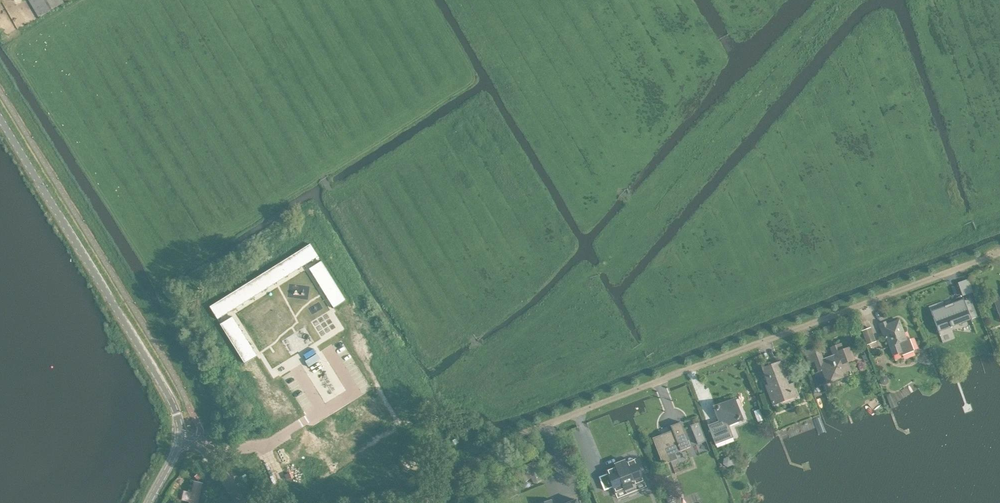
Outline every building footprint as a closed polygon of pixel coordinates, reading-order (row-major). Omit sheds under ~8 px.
[(64,2),(62,0),(29,0),(39,17),(64,2)] [(318,255),(311,243),(305,247),(312,259),(318,255)] [(307,262),(312,259),(305,247),(299,251),(307,262)] [(307,262),(299,251),(294,254),(301,266),(307,262)] [(294,254),(283,261),(290,273),(301,266),(294,254)] [(290,273),(283,261),(272,268),(279,280),(290,273)] [(313,274),(325,266),(321,261),(309,268),(313,274)] [(328,272),(325,266),(313,274),(316,279),(328,272)] [(260,275),(268,287),(279,280),(272,268),(260,275)] [(316,279),(320,285),(332,277),(328,272),(316,279)] [(249,282),(257,294),(268,287),(260,275),(249,282)] [(332,277),(320,285),(327,296),(338,288),(332,277)] [(959,281),(963,294),(974,291),(970,278),(959,281)] [(245,301),(257,294),(249,282),(238,289),(245,301)] [(327,296),(334,307),(346,299),(338,288),(327,296)] [(227,296),(234,308),(245,301),(238,289),(227,296)] [(229,311),(234,308),(227,296),(221,299),(229,311)] [(945,306),(931,311),(938,329),(939,333),(951,328),(950,327),(971,319),(971,318),(977,316),(970,298),(964,300),(964,299),(953,303),(953,305),(945,308),(945,306)] [(229,311),(221,299),(216,303),(223,315),(229,311)] [(216,303),(210,307),(217,318),(223,315),(216,303)] [(357,316),(349,304),(342,309),(334,314),(341,325),(357,316)] [(236,321),(233,316),(221,323),(224,329),(236,321)] [(886,338),(893,356),(900,354),(900,356),(913,351),(908,338),(906,339),(899,320),(886,324),(885,322),(879,324),(884,338),(886,338)] [(236,321),(224,329),(228,334),(240,327),(236,321)] [(228,334),(235,345),(247,338),(240,327),(228,334)] [(370,338),(363,327),(348,336),(355,348),(370,338)] [(874,341),(869,328),(862,330),(867,344),(874,341)] [(242,356),(253,349),(247,338),(235,345),(242,356)] [(377,349),(370,338),(355,348),(362,359),(377,349)] [(805,352),(809,362),(815,360),(819,372),(814,374),(818,386),(824,384),(823,380),(829,377),(830,381),(842,377),(841,373),(850,370),(847,362),(854,360),(849,347),(842,350),(840,344),(831,347),(834,357),(823,361),(818,347),(805,352)] [(314,347),(302,355),(305,360),(317,353),(314,347)] [(245,362),(257,355),(253,349),(242,356),(245,362)] [(309,366),(321,358),(317,353),(305,360),(309,366)] [(247,368),(254,380),(270,370),(262,359),(247,368)] [(772,403),(797,394),(793,383),(786,386),(784,381),(786,380),(779,363),(763,369),(769,385),(766,386),(772,403)] [(254,380),(261,391),(276,381),(270,370),(254,380)] [(393,374),(378,383),(382,390),(397,381),(393,374)] [(261,391),(268,402),(283,393),(276,381),(261,391)] [(397,381),(382,390),(386,397),(401,388),(397,381)] [(754,394),(751,384),(744,387),(747,396),(754,394)] [(405,394),(401,388),(386,397),(390,404),(405,394)] [(886,395),(891,408),(897,405),(892,392),(886,395)] [(268,402),(275,413),(290,404),(283,393),(268,402)] [(410,401),(405,394),(390,404),(395,410),(410,401)] [(719,422),(708,426),(713,439),(715,443),(732,437),(727,425),(729,424),(729,423),(740,418),(736,407),(738,406),(735,398),(727,401),(727,403),(716,408),(720,419),(719,420),(719,422)] [(414,408),(410,401),(395,410),(399,417),(414,408)] [(670,461),(677,459),(675,453),(680,451),(690,447),(681,422),(671,426),(673,432),(667,434),(667,432),(652,438),(662,464),(670,461)] [(690,425),(697,444),(706,441),(699,422),(690,425)] [(291,438),(295,445),(310,435),(306,428),(291,438)] [(295,445),(300,452),(315,442),(310,435),(295,445)] [(300,452),(304,458),(319,449),(315,442),(300,452)] [(304,458),(308,465),(323,456),(319,449),(304,458)] [(308,465),(312,472),(327,463),(323,456),(308,465)] [(732,460),(728,457),(724,459),(723,464),(727,467),(732,465),(732,460)] [(635,485),(644,482),(635,459),(626,463),(625,460),(615,464),(616,467),(607,470),(608,473),(600,477),(605,490),(613,487),(615,493),(625,489),(626,492),(636,488),(635,485)] [(523,466),(516,468),(521,482),(531,478),(533,482),(541,479),(534,461),(523,466)] [(188,502),(198,502),(202,484),(193,482),(188,502)]
